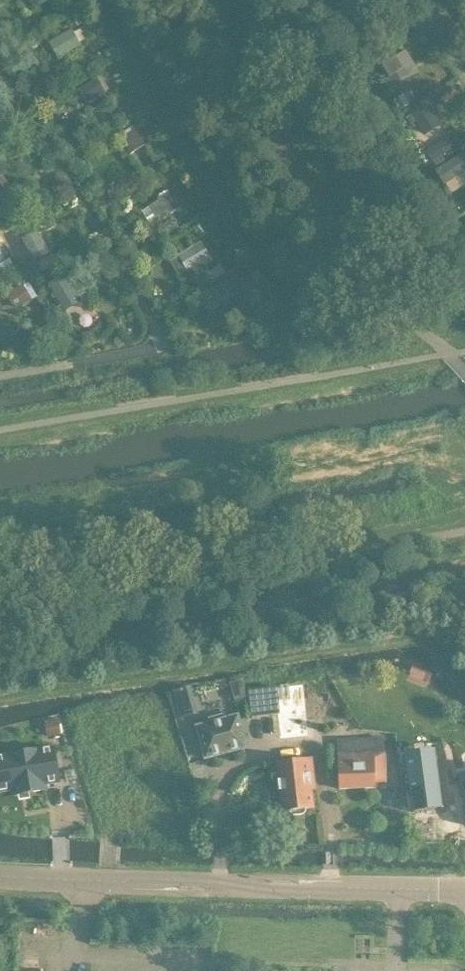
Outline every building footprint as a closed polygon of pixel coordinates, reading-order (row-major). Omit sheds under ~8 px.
[(81,45),(72,29),(49,42),(58,58),(81,45)] [(380,62),(389,76),(403,68),(394,54),(380,62)] [(106,91),(97,78),(79,90),(87,103),(106,91)] [(441,124),(430,105),(412,116),(424,134),(441,124)] [(143,146),(132,128),(118,136),(128,154),(143,146)] [(433,158),(453,150),(449,139),(428,147),(433,158)] [(464,173),(464,153),(436,170),(445,185),(464,173)] [(2,176),(0,177),(0,201),(13,193),(2,176)] [(150,211),(157,222),(166,216),(167,218),(170,216),(171,218),(180,213),(169,195),(160,200),(161,201),(158,203),(160,205),(150,211)] [(50,252),(37,231),(22,239),(35,261),(50,252)] [(198,250),(180,261),(189,275),(207,264),(198,250)] [(51,292),(62,309),(76,301),(65,283),(51,292)] [(9,294),(18,307),(32,298),(24,285),(9,294)] [(277,733),(314,730),(310,685),(277,688),(276,686),(246,689),(249,720),(276,717),(277,733)] [(245,745),(237,718),(238,717),(237,715),(235,716),(224,720),(222,714),(209,718),(210,723),(199,726),(198,726),(196,727),(197,729),(197,728),(205,756),(205,758),(207,758),(244,747),(244,748),(246,747),(245,745)] [(339,789),(374,787),(374,782),(386,781),(386,740),(338,741),(339,753),(338,754),(339,789)] [(15,789),(16,795),(46,790),(45,784),(59,782),(54,748),(0,757),(0,791),(15,789)] [(312,759),(276,763),(281,811),(290,811),(290,813),(293,816),(303,815),(305,812),(305,809),(313,808),(311,789),(315,789),(312,759)] [(438,761),(408,765),(415,819),(445,815),(438,761)]
